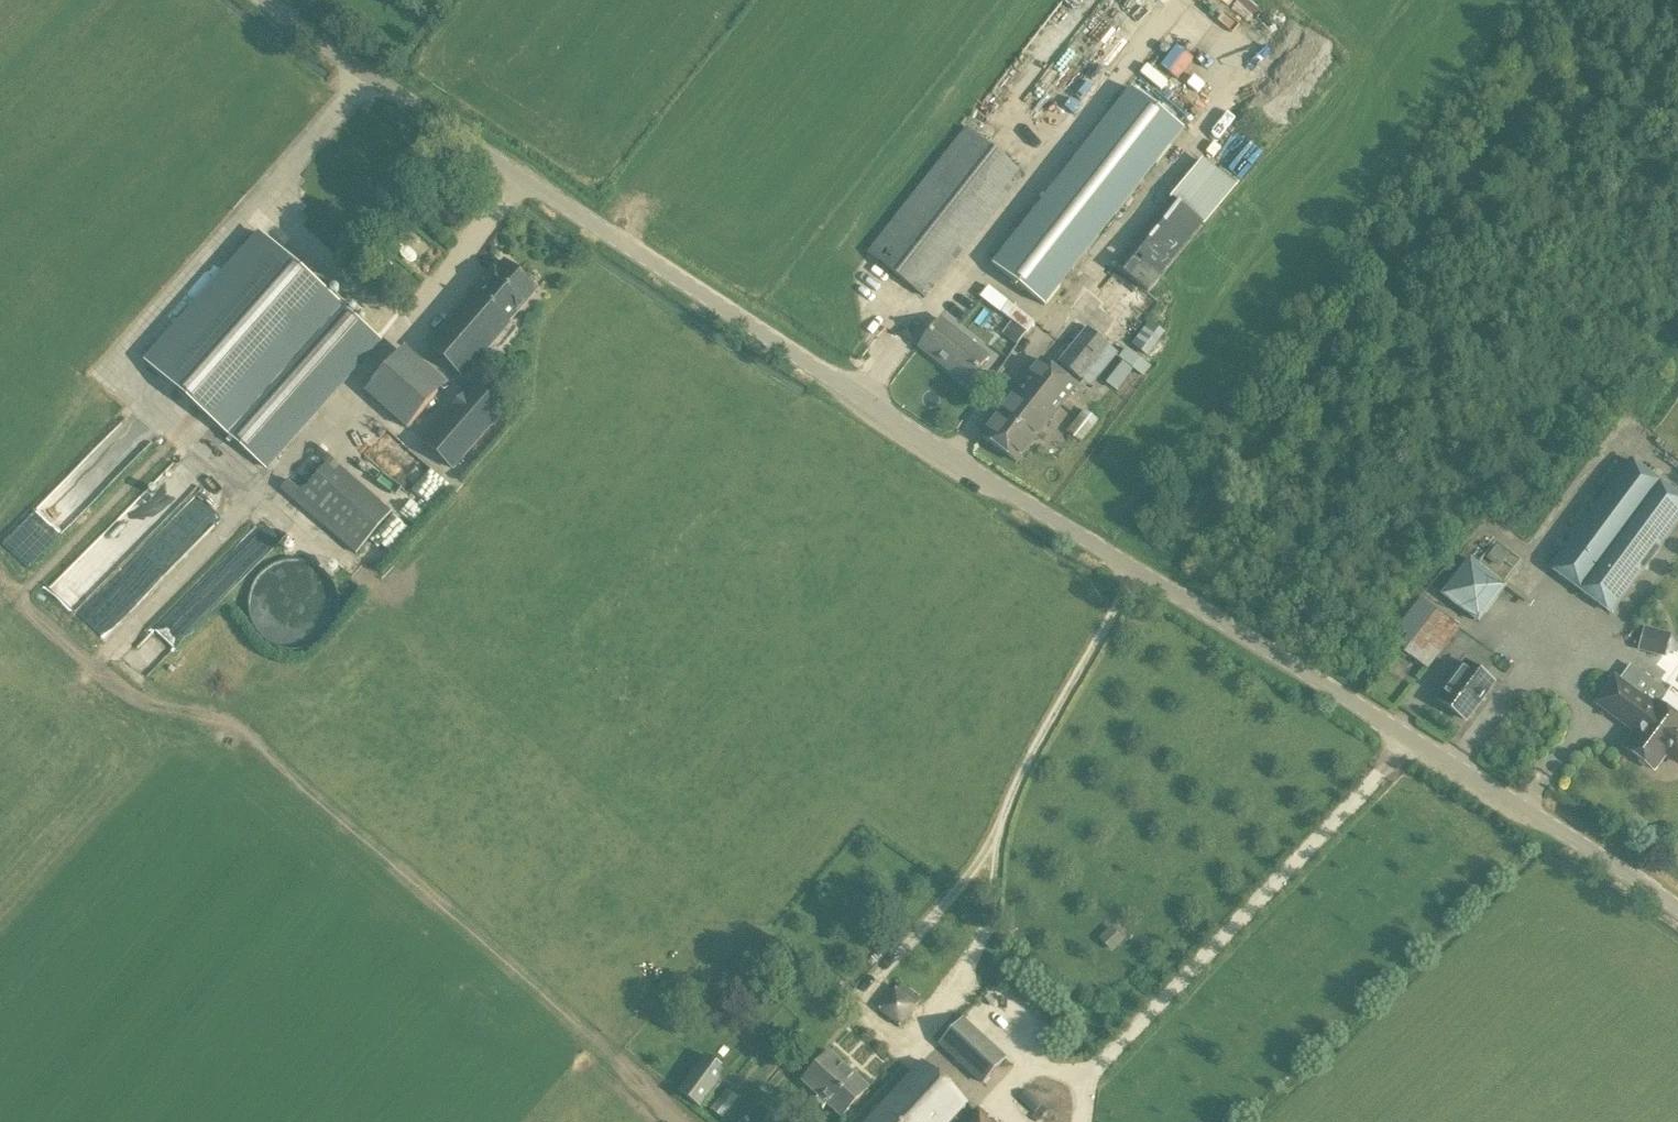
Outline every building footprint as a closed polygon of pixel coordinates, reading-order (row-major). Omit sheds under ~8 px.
[(1136,89),(991,260),(1041,303),(1186,132),(1136,89)] [(1023,171),(967,127),(869,252),(925,296),(1023,171)] [(1205,157),(1118,266),(1152,292),(1238,183),(1205,157)] [(381,342),(326,293),(261,235),(148,361),(269,468),(381,342)] [(426,346),(463,379),(464,378),(472,385),(422,443),(451,470),(503,411),(488,398),(475,385),(489,369),(478,359),(510,323),(509,323),(537,290),(504,261),(475,293),(474,292),(426,346)] [(967,384),(989,355),(943,318),(920,346),(967,384)] [(1149,322),(1131,344),(1146,356),(1164,333),(1149,322)] [(1086,327),(1058,362),(1081,380),(1109,345),(1086,327)] [(447,383),(404,345),(364,391),(407,430),(447,383)] [(1118,358),(1122,361),(1106,383),(1116,391),(1133,369),(1143,377),(1151,368),(1126,348),(1118,358)] [(1077,385),(1043,359),(983,436),(1016,462),(1077,385)] [(1061,428),(1088,439),(1099,414),(1072,402),(1061,428)] [(317,446),(280,488),(356,554),(392,512),(317,446)] [(1630,458),(1548,568),(1611,614),(1677,523),(1677,494),(1630,458)] [(1497,545),(1488,557),(1500,566),(1509,554),(1497,545)] [(1441,595),(1478,623),(1506,585),(1468,556),(1441,595)] [(248,594),(247,605),(249,617),(254,627),(261,636),(270,643),(280,648),(292,650),(303,649),(314,645),(323,638),(331,630),(336,620),(339,608),(338,597),(335,586),(329,576),(321,568),(311,562),(300,559),(289,559),(278,561),(267,566),(259,574),(252,583),(248,594)] [(1405,653),(1409,656),(1427,669),(1459,627),(1437,610),(1405,653)] [(1643,628),(1638,650),(1666,657),(1671,634),(1643,628)] [(1397,646),(1402,640),(1394,635),(1390,641),(1397,646)] [(1466,660),(1435,700),(1465,723),(1496,683),(1466,660)] [(1657,699),(1654,704),(1617,676),(1598,703),(1636,732),(1626,747),(1654,768),(1665,753),(1677,763),(1677,715),(1657,699)] [(1111,927),(1101,937),(1113,948),(1123,937),(1111,927)] [(898,987),(896,985),(876,1007),(900,1029),(920,1005),(919,1003),(922,999),(903,983),(898,987)] [(962,1017),(937,1044),(983,1085),(1008,1058),(962,1017)] [(842,1118),(870,1087),(829,1049),(800,1081),(842,1118)] [(700,1109),(728,1072),(705,1055),(678,1092),(700,1109)] [(877,1107),(864,1121),(950,1121),(968,1103),(934,1070),(921,1059),(877,1107)] [(978,1112),(969,1121),(990,1121),(978,1112)]
